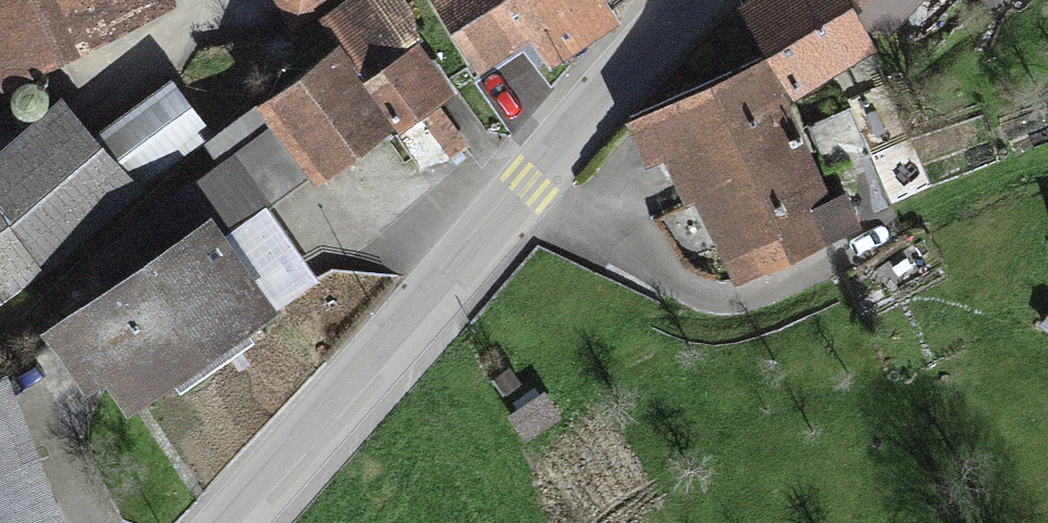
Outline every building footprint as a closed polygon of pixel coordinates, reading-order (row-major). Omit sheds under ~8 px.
[(166,5),(164,0),(0,0),(0,73),(166,5)] [(255,116),(309,193),(449,96),(382,0),(359,0),(316,30),(337,60),(255,116)] [(465,86),(634,0),(421,0),(465,86)] [(744,13),(781,97),(853,66),(824,0),(775,0),(744,13)] [(878,24),(902,0),(853,0),(878,24)] [(973,10),(983,0),(962,0),(973,10)] [(753,71),(645,124),(730,293),(837,240),(753,71)] [(195,152),(159,100),(75,159),(55,131),(0,170),(0,289),(195,152)] [(197,228),(36,337),(77,399),(99,385),(121,418),(261,323),(197,228)] [(0,426),(0,522),(42,522),(0,426)]
